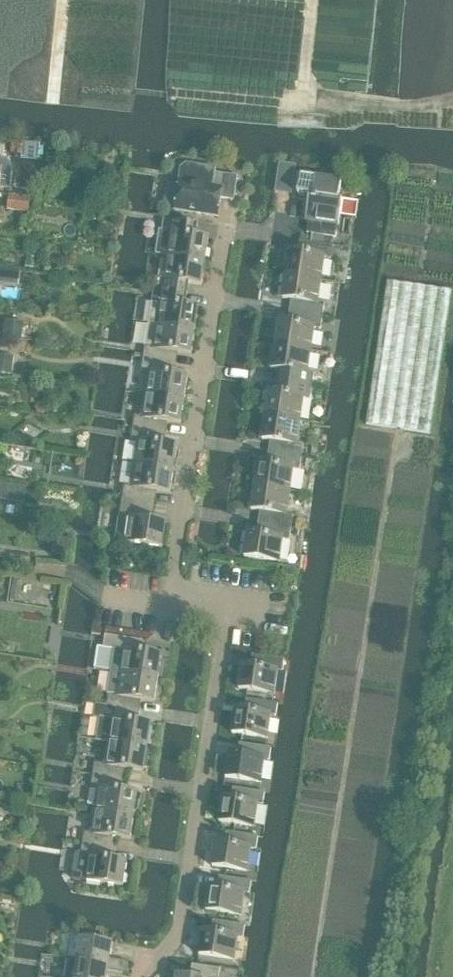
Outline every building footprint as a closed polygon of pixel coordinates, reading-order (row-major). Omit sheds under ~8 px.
[(179,181),(175,210),(219,216),(222,198),(234,200),(238,176),(218,173),(219,168),(189,163),(184,167),(182,181),(179,181)] [(300,176),(297,194),(308,196),(305,220),(309,221),(307,233),(325,235),(333,237),(335,237),(337,225),(338,225),(340,209),(342,209),(343,200),(339,199),(341,181),(325,179),(325,177),(318,176),(318,178),(300,176)] [(9,195),(7,210),(28,212),(30,197),(9,195)] [(162,230),(158,254),(166,255),(166,257),(206,262),(209,239),(191,236),(192,224),(165,221),(164,230),(162,230)] [(325,235),(324,245),(332,246),(333,237),(325,235)] [(287,260),(285,275),(320,280),(324,257),(331,258),(332,246),(324,245),(300,241),(299,252),(287,250),(286,260),(287,260)] [(156,278),(154,289),(183,294),(184,283),(202,285),(206,262),(166,257),(163,279),(156,278)] [(6,269),(4,283),(19,286),(21,271),(6,269)] [(282,287),(281,298),(296,300),(295,311),(322,316),(324,304),(317,303),(320,280),(285,275),(284,287),(282,287)] [(388,281),(366,424),(417,432),(430,434),(452,291),(388,281)] [(148,323),(148,324),(195,331),(198,308),(181,306),(183,294),(154,289),(153,302),(150,323),(148,323)] [(277,330),(276,344),(311,349),(313,328),(320,329),(322,316),(295,311),(293,323),(277,321),(276,330),(277,330)] [(24,322),(6,320),(3,338),(22,340),(24,322)] [(145,347),(143,359),(171,363),(173,352),(192,354),(195,331),(148,324),(145,347)] [(271,358),(270,367),(286,370),(285,381),(312,385),(313,374),(307,373),(311,349),(276,344),(274,359),(271,358)] [(11,374),(13,358),(0,356),(0,372),(11,374)] [(143,359),(142,370),(148,371),(145,394),(184,400),(187,377),(170,375),(171,363),(143,359)] [(267,402),(265,415),(300,421),(303,398),(310,398),(312,385),(285,381),(283,393),(267,391),(266,401),(267,402)] [(134,416),(133,428),(161,432),(162,421),(181,423),(184,400),(145,394),(142,417),(134,416)] [(261,428),(260,438),(276,440),(274,452),(301,456),(303,444),(297,443),(300,421),(265,415),(264,429),(261,428)] [(133,428),(131,440),(137,441),(134,463),(173,469),(176,446),(159,443),(161,432),(133,428)] [(256,463),(255,471),(256,471),(255,485),(290,491),(293,468),(299,469),(301,456),(274,452),(273,465),(256,463)] [(123,485),(121,498),(150,502),(152,490),(170,492),(173,469),(134,463),(130,486),(123,485)] [(251,499),(250,508),(266,510),(264,522),(291,526),(293,515),(287,514),(290,491),(255,485),(253,499),(251,499)] [(160,548),(163,524),(151,523),(151,516),(147,513),(149,503),(120,499),(114,542),(160,548)] [(246,532),(245,543),(247,543),(245,556),(280,561),(283,539),(290,540),(291,526),(264,522),(263,534),(246,532)] [(294,528),(293,536),(303,537),(304,529),(294,528)] [(70,557),(72,540),(59,538),(57,555),(70,557)] [(115,548),(105,547),(103,561),(113,562),(115,548)] [(283,570),(282,578),(294,579),(295,571),(283,570)] [(120,650),(117,673),(156,679),(159,657),(129,652),(131,640),(104,636),(102,648),(120,650)] [(237,690),(272,695),(273,695),(276,672),(280,672),(282,660),(252,656),(250,668),(238,666),(237,676),(239,676),(237,690)] [(113,697),(108,696),(106,708),(134,712),(135,701),(152,704),(156,679),(117,673),(113,697)] [(230,734),(267,739),(270,716),(274,716),(276,705),(245,701),(244,712),(231,710),(230,720),(232,720),(230,734)] [(96,706),(94,718),(100,719),(97,741),(108,742),(107,744),(146,749),(146,746),(148,746),(150,730),(148,730),(149,726),(132,724),(134,712),(106,708),(96,706)] [(92,764),(91,775),(119,779),(121,769),(142,772),(143,768),(145,769),(147,753),(145,752),(146,749),(107,744),(104,766),(92,764)] [(227,764),(225,778),(261,783),(264,760),(270,761),(272,749),(240,744),(238,757),(227,755),(225,764),(227,764)] [(98,790),(94,812),(131,818),(135,795),(118,792),(119,779),(91,775),(89,788),(98,790)] [(217,822),(253,827),(257,805),(262,805),(263,794),(232,789),(231,801),(218,799),(217,809),(219,809),(217,822)] [(83,833),(82,844),(110,849),(111,839),(128,841),(131,818),(94,812),(91,834),(83,833)] [(250,849),(252,849),(255,850),(256,838),(225,834),(224,845),(213,844),(212,853),(213,853),(212,867),(247,872),(250,849)] [(125,864),(108,862),(110,849),(82,844),(80,856),(76,856),(72,880),(121,887),(125,864)] [(243,893),(247,894),(249,894),(251,883),(219,878),(218,890),(206,888),(204,897),(206,897),(204,911),(240,916),(243,893)] [(236,938),(241,938),(242,938),(244,926),(213,922),(211,933),(199,933),(198,942),(200,942),(198,955),(233,960),(236,938)] [(79,938),(90,940),(92,932),(80,930),(79,938)] [(79,940),(76,960),(67,959),(108,966),(108,972),(118,973),(120,962),(109,961),(111,944),(79,940)] [(108,972),(108,966),(67,959),(65,976),(107,976),(108,972)] [(120,962),(118,973),(126,974),(127,973),(128,972),(129,966),(128,964),(126,963),(120,962)] [(219,970),(192,966),(190,976),(218,976),(219,970)]
